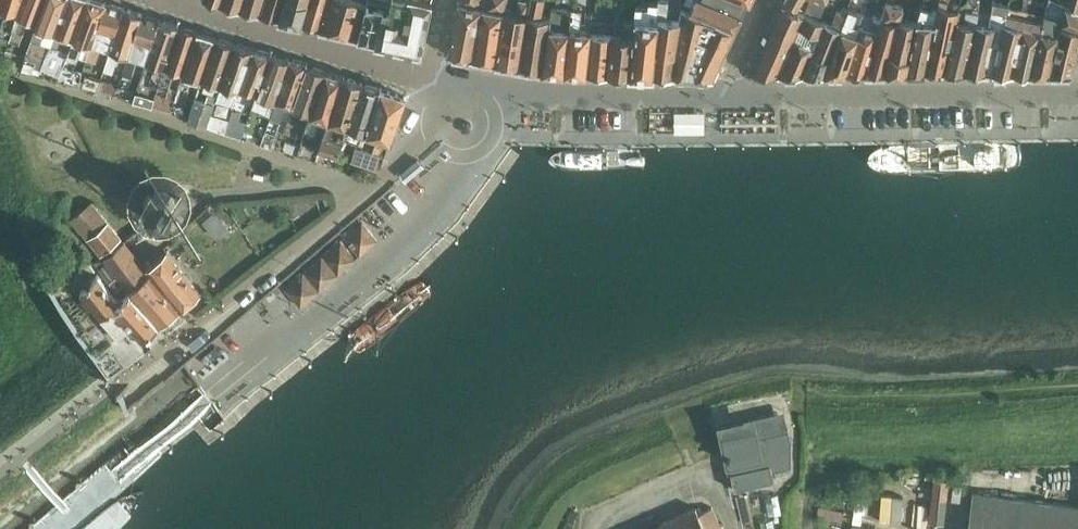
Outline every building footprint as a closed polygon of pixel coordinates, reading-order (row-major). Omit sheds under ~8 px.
[(8,39),(22,0),(0,0),(0,9),(5,10),(0,25),(0,50),(4,52),(5,49),(8,39)] [(43,0),(22,0),(8,39),(18,43),(26,19),(36,22),(43,0)] [(64,0),(43,0),(36,22),(24,56),(20,67),(20,68),(38,75),(48,45),(64,0)] [(85,0),(64,0),(48,45),(38,75),(56,81),(62,65),(65,55),(85,0)] [(104,0),(103,0),(85,0),(65,55),(76,59),(82,40),(90,42),(104,0)] [(109,49),(122,6),(104,0),(90,42),(85,59),(94,62),(99,46),(109,49)] [(239,0),(220,0),(220,3),(237,8),(239,0)] [(237,8),(257,13),(261,0),(239,0),(237,8)] [(257,13),(277,17),(282,0),(261,0),(257,13)] [(300,22),(306,0),(282,0),(277,17),(300,22)] [(326,0),(306,0),(300,22),(318,27),(326,0)] [(318,27),(356,36),(364,2),(365,0),(326,0),(318,27)] [(430,0),(388,0),(386,8),(364,2),(356,36),(419,50),(430,0)] [(482,0),(458,0),(458,2),(453,28),(449,53),(472,57),(482,0)] [(505,0),(482,0),(472,57),(494,62),(505,0)] [(527,0),(505,0),(494,62),(517,66),(527,0)] [(548,23),(549,16),(540,15),(543,0),(527,0),(517,66),(541,70),(548,23)] [(675,20),(666,19),(667,0),(658,0),(657,1),(651,74),(670,73),(675,20)] [(670,73),(688,74),(711,77),(732,31),(741,14),(709,0),(691,0),(687,9),(681,6),(675,20),(670,73)] [(747,0),(710,0),(741,14),(747,0)] [(834,0),(784,0),(783,3),(790,7),(788,11),(805,16),(824,23),(825,20),(822,19),(830,0),(833,1),(834,0)] [(957,7),(945,4),(947,0),(937,0),(936,4),(935,4),(924,71),(943,71),(957,7)] [(973,21),(978,0),(963,0),(959,2),(957,7),(943,71),(963,71),(973,21)] [(1003,11),(1005,1),(999,0),(991,0),(986,22),(973,21),(963,71),(963,72),(990,71),(1003,11)] [(1063,6),(1053,0),(1047,0),(1042,20),(1040,19),(1030,72),(1047,72),(1063,6)] [(1060,0),(1077,8),(1077,0),(1060,0)] [(651,75),(651,74),(657,1),(648,1),(648,4),(634,3),(632,17),(632,20),(628,74),(651,75)] [(884,71),(897,24),(902,6),(886,1),(881,17),(865,72),(884,72),(884,71)] [(924,71),(935,4),(921,1),(914,27),(904,71),(924,71)] [(562,71),(571,4),(560,2),(557,24),(548,23),(541,70),(562,71)] [(801,25),(805,16),(788,11),(790,7),(783,3),(767,40),(752,73),(777,73),(795,37),(801,25)] [(585,73),(590,30),(590,28),(577,26),(579,5),(571,4),(562,71),(585,73)] [(824,72),(847,7),(841,5),(839,11),(836,10),(831,23),(825,20),(824,23),(820,31),(815,44),(803,73),(824,72)] [(127,54),(141,12),(122,6),(109,49),(99,80),(95,93),(97,88),(113,94),(117,84),(104,80),(107,71),(111,72),(114,63),(116,64),(118,56),(116,56),(118,51),(127,54)] [(1047,72),(1070,72),(1070,71),(1077,38),(1077,15),(1074,13),(1063,6),(1047,72)] [(856,11),(847,7),(824,72),(845,72),(858,30),(850,28),(856,11)] [(1030,72),(1040,19),(1003,11),(990,71),(1030,72)] [(145,60),(159,18),(141,12),(127,54),(121,72),(130,76),(136,57),(145,60)] [(820,31),(824,23),(805,16),(801,25),(820,31)] [(865,72),(881,17),(875,16),(874,19),(871,18),(868,29),(859,26),(858,30),(845,72),(865,72)] [(163,66),(177,24),(159,18),(145,60),(135,90),(131,100),(150,106),(156,88),(147,85),(149,78),(148,77),(153,63),(163,66)] [(628,74),(632,20),(620,19),(612,18),(610,32),(606,73),(628,74)] [(182,72),(195,30),(177,24),(163,66),(156,88),(150,106),(170,111),(176,92),(166,89),(168,85),(163,84),(164,80),(168,82),(173,69),(182,72)] [(904,71),(914,27),(897,24),(884,71),(904,71)] [(199,80),(214,36),(195,30),(182,72),(176,92),(170,111),(178,114),(188,83),(185,82),(186,76),(199,80)] [(606,74),(606,73),(610,32),(590,30),(585,73),(606,74)] [(205,125),(232,42),(214,36),(199,80),(186,120),(205,125)] [(803,73),(815,44),(795,37),(777,73),(803,73)] [(223,132),(250,47),(232,42),(205,125),(223,132)] [(240,137),(268,52),(250,47),(223,132),(232,135),(240,137)] [(20,67),(24,56),(5,49),(4,52),(1,60),(20,67)] [(259,144),(287,57),(268,52),(240,137),(259,144)] [(292,105),(306,63),(287,57),(259,144),(270,148),(280,117),(278,117),(283,102),(292,105)] [(310,111),(324,69),(306,63),(292,105),(310,111)] [(62,65),(56,81),(76,88),(81,71),(62,65)] [(327,120),(342,75),(324,69),(310,111),(304,130),(313,133),(318,117),(327,120)] [(346,126),(360,81),(342,75),(327,120),(317,151),(336,157),(342,139),(337,137),(336,141),(328,138),(333,121),(346,126)] [(95,93),(99,80),(84,76),(80,89),(95,93)] [(365,132),(378,87),(360,81),(346,126),(342,137),(361,143),(365,132)] [(131,100),(135,90),(117,84),(113,94),(131,100)] [(378,87),(365,132),(376,135),(371,152),(353,146),(348,160),(377,169),(403,95),(378,87)] [(424,163),(418,156),(401,171),(400,172),(406,178),(424,163)] [(158,220),(161,220),(165,219),(168,218),(171,216),(174,214),(176,212),(178,209),(179,205),(180,202),(180,199),(179,196),(178,192),(177,189),(175,187),(173,184),(170,182),(167,181),(163,180),(160,180),(157,180),(153,181),(150,182),(147,184),(145,186),(143,189),(141,192),(140,195),(140,199),(140,202),(140,205),(142,208),(143,211),(146,214),(148,216),(151,218),(155,219),(158,220)] [(71,218),(99,253),(107,246),(120,236),(91,201),(71,218)] [(376,239),(361,221),(343,236),(358,254),(376,239)] [(178,306),(145,267),(123,239),(102,256),(128,287),(157,323),(178,306)] [(284,286),(299,304),(354,257),(339,239),(284,286)] [(145,267),(178,306),(179,307),(199,290),(166,250),(145,267)] [(157,323),(128,287),(117,296),(97,269),(80,282),(84,287),(81,290),(89,300),(92,297),(101,310),(114,300),(142,335),(157,323)] [(773,412),(719,425),(722,435),(721,436),(727,461),(731,460),(733,470),(729,471),(733,489),(773,480),(771,470),(790,465),(790,439),(780,442),(773,412)] [(933,465),(932,505),(955,506),(957,466),(933,465)] [(862,493),(862,481),(844,481),(844,493),(862,493)] [(820,490),(819,501),(843,502),(843,491),(820,490)] [(970,493),(966,528),(1077,528),(1077,507),(970,493)] [(710,506),(696,513),(694,507),(645,528),(721,528),(710,506)]
